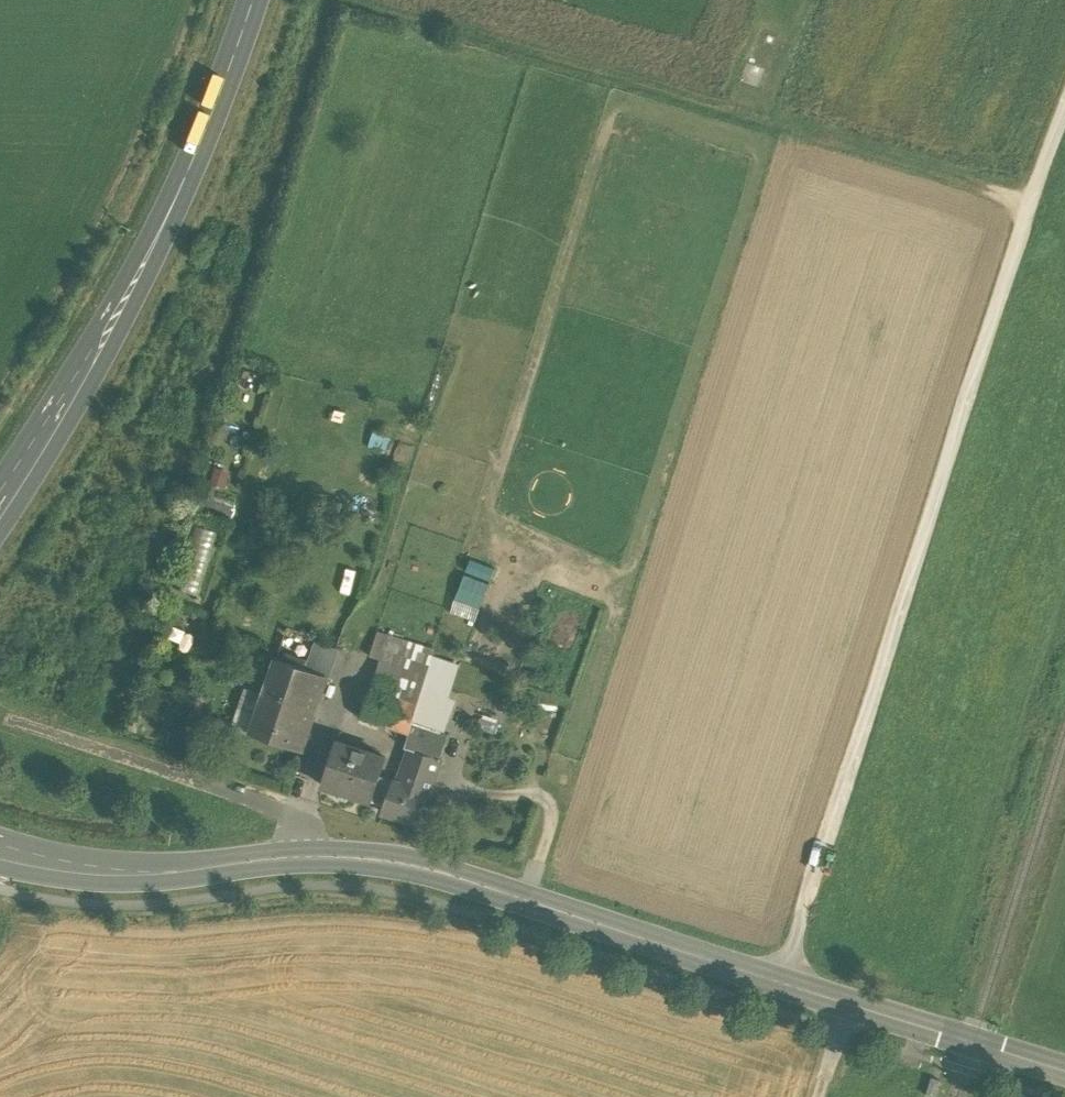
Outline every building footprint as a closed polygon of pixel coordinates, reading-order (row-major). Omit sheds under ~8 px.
[(224,486),(230,471),(217,466),(211,481),(224,486)] [(196,523),(176,590),(198,596),(218,530),(196,523)] [(463,572),(452,610),(478,618),(490,580),(463,572)] [(459,631),(443,626),(440,636),(456,640),(459,631)] [(435,650),(378,632),(371,656),(382,659),(409,667),(428,672),(435,650)] [(318,672),(276,658),(265,693),(306,708),(318,672)] [(409,667),(382,659),(372,688),(400,698),(409,667)] [(428,672),(409,667),(400,698),(418,704),(428,672)] [(400,698),(372,688),(362,716),(409,733),(412,722),(418,704),(400,698)] [(306,708),(265,693),(251,732),(303,751),(310,729),(300,725),(306,708)] [(446,707),(421,698),(413,722),(438,731),(446,707)] [(413,722),(412,722),(409,733),(404,747),(410,749),(440,759),(448,734),(438,731),(413,722)] [(386,757),(337,741),(322,784),(372,801),(380,776),(386,757)] [(410,749),(398,783),(429,793),(441,759),(440,759),(410,749)] [(380,776),(372,801),(384,805),(382,811),(383,812),(394,782),(394,781),(380,776)] [(398,783),(394,782),(383,812),(418,824),(429,793),(398,783)]
